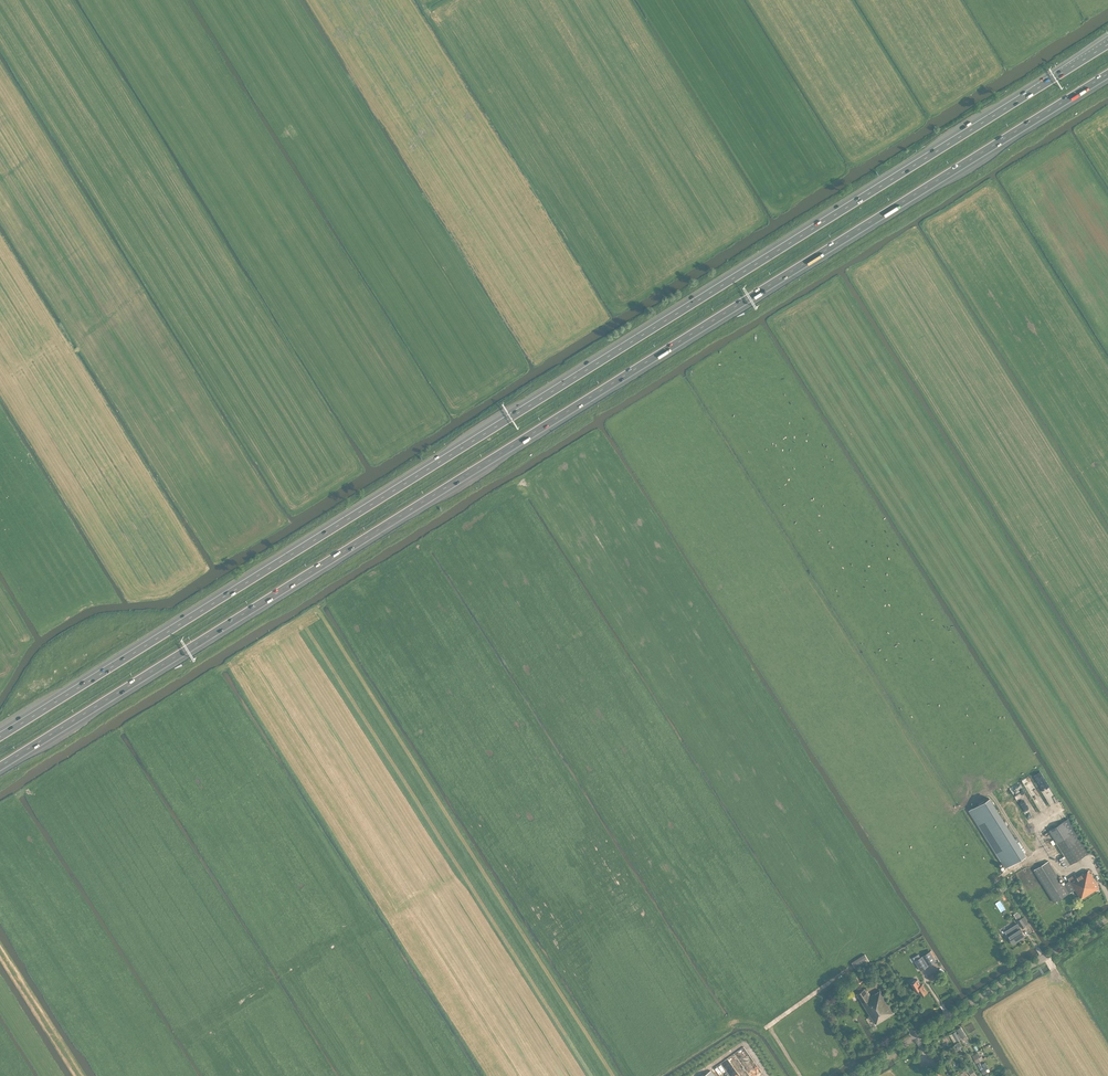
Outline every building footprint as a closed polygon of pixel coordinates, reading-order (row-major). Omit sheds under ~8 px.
[(994,789),(998,793),(1006,786),(1002,782),(994,789)] [(989,798),(970,810),(1006,867),(1025,855),(989,798)] [(1065,867),(1070,864),(1089,852),(1068,818),(1049,830),(1065,855),(1059,858),(1065,867)] [(1048,860),(1041,865),(1034,869),(1054,902),(1075,889),(1070,880),(1064,884),(1048,860)] [(1068,878),(1070,880),(1075,889),(1081,899),(1099,887),(1089,870),(1083,873),(1083,872),(1076,876),(1074,874),(1068,878)] [(1022,928),(1026,925),(1021,918),(1018,911),(1013,914),(1018,921),(1022,928)] [(1017,923),(1005,931),(1007,934),(1013,943),(1025,936),(1020,926),(1017,923)] [(921,970),(936,960),(930,950),(914,960),(921,970)] [(856,969),(869,960),(865,954),(852,962),(856,969)] [(861,984),(869,979),(865,972),(856,977),(861,984)] [(918,979),(911,983),(915,991),(918,989),(922,995),(927,991),(923,984),(921,985),(918,979)] [(865,988),(857,993),(876,1024),(895,1012),(880,989),(870,996),(865,988)] [(955,1031),(952,1033),(954,1036),(956,1041),(960,1039),(959,1037),(961,1037),(961,1038),(966,1035),(961,1027),(956,1030),(959,1034),(957,1035),(955,1031)] [(956,1051),(962,1048),(959,1043),(953,1046),(956,1051)] [(715,1066),(722,1075),(731,1075),(721,1062),(715,1066)]
